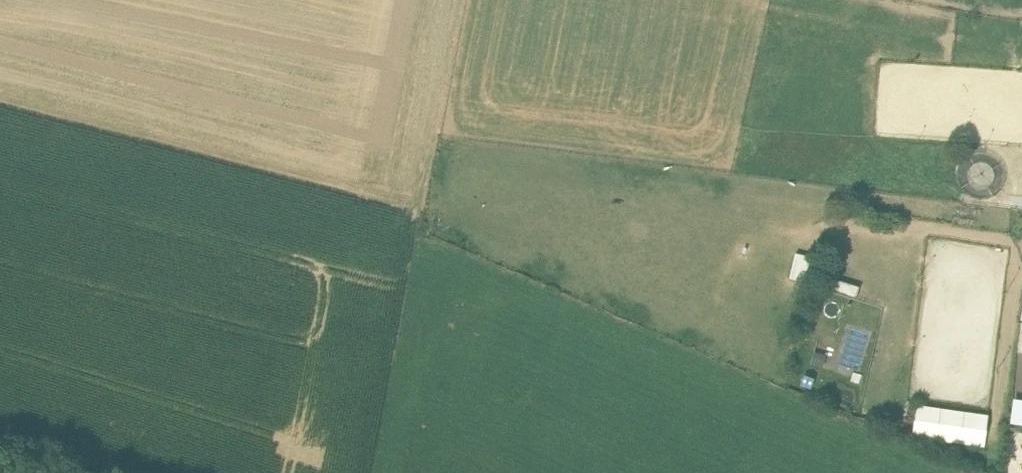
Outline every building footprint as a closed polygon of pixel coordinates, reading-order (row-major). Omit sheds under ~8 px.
[(911,437),(985,444),(989,412),(915,404),(911,437)]
